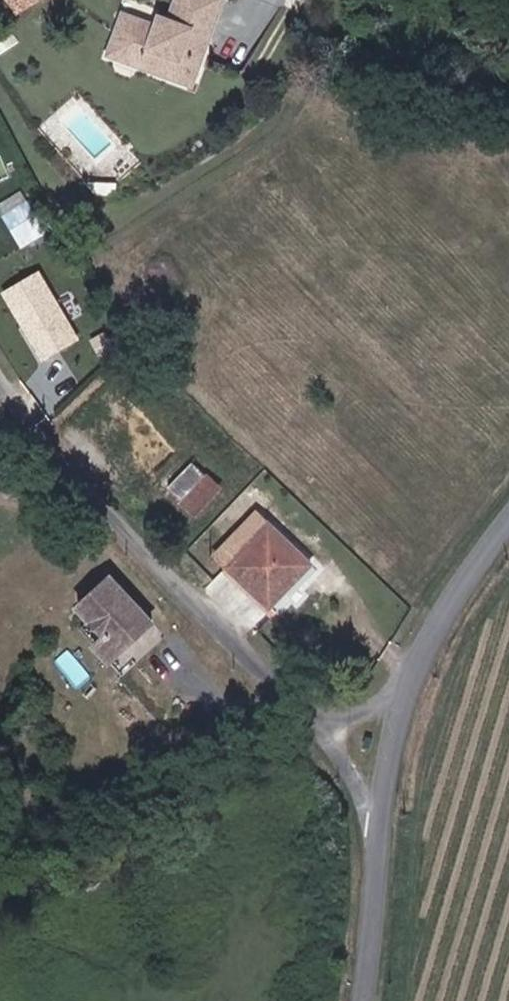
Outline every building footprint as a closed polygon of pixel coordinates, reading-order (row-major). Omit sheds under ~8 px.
[(180,67),(207,71),(211,45),(218,0),(176,0),(173,28),(163,26),(162,35),(126,30),(122,59),(180,67)] [(24,241),(49,224),(25,189),(0,206),(0,207),(24,241)] [(38,273),(3,294),(41,359),(77,339),(38,273)] [(104,334),(91,341),(98,352),(111,344),(104,334)] [(224,484),(197,455),(168,481),(195,510),(221,487),(224,484)] [(255,514),(247,521),(216,548),(226,561),(260,599),(264,604),(287,584),(292,580),(307,567),(269,523),(265,526),(255,514)] [(159,630),(119,583),(90,607),(86,611),(99,626),(113,642),(116,639),(130,655),(159,630)] [(116,639),(113,642),(99,626),(89,635),(102,651),(115,667),(130,655),(116,639)]
